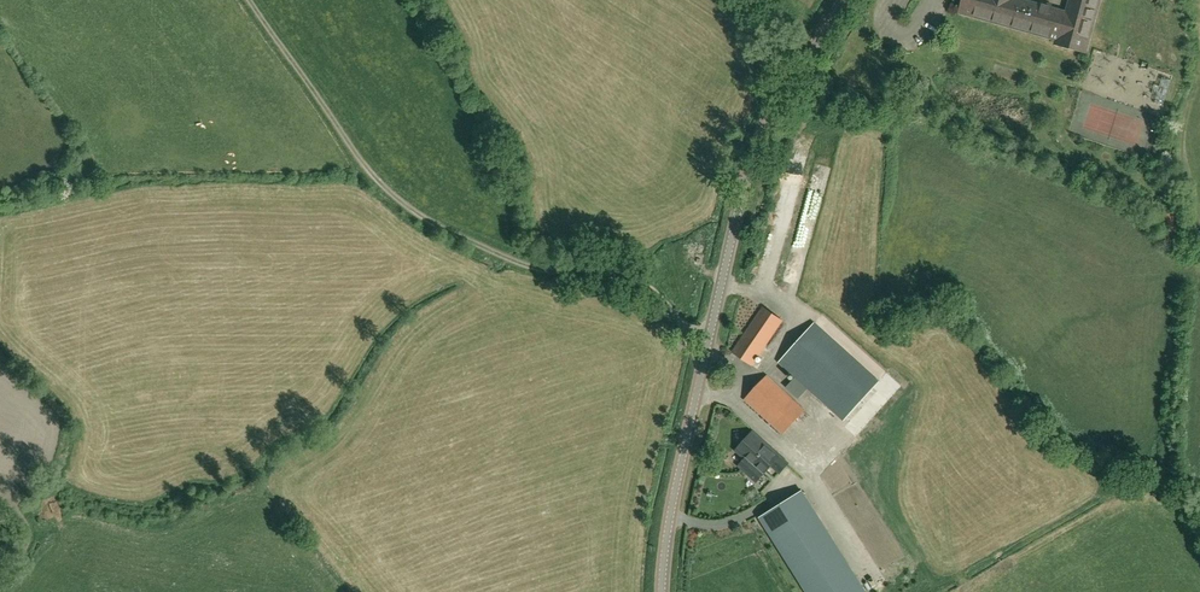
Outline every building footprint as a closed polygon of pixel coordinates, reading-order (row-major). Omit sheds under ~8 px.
[(960,10),(1060,37),(1058,44),(1083,51),(1097,0),(1070,0),(1067,13),(1021,0),(963,0),(960,10)] [(1182,231),(1174,208),(1162,212),(1170,235),(1182,231)] [(732,352),(752,366),(782,320),(763,307),(732,352)] [(814,324),(805,334),(779,362),(843,420),(877,382),(814,324)] [(783,434),(804,409),(767,376),(745,400),(783,434)] [(756,481),(771,464),(781,472),(788,464),(752,433),(737,450),(745,458),(739,465),(756,481)] [(759,518),(806,591),(866,591),(802,491),(759,518)]
